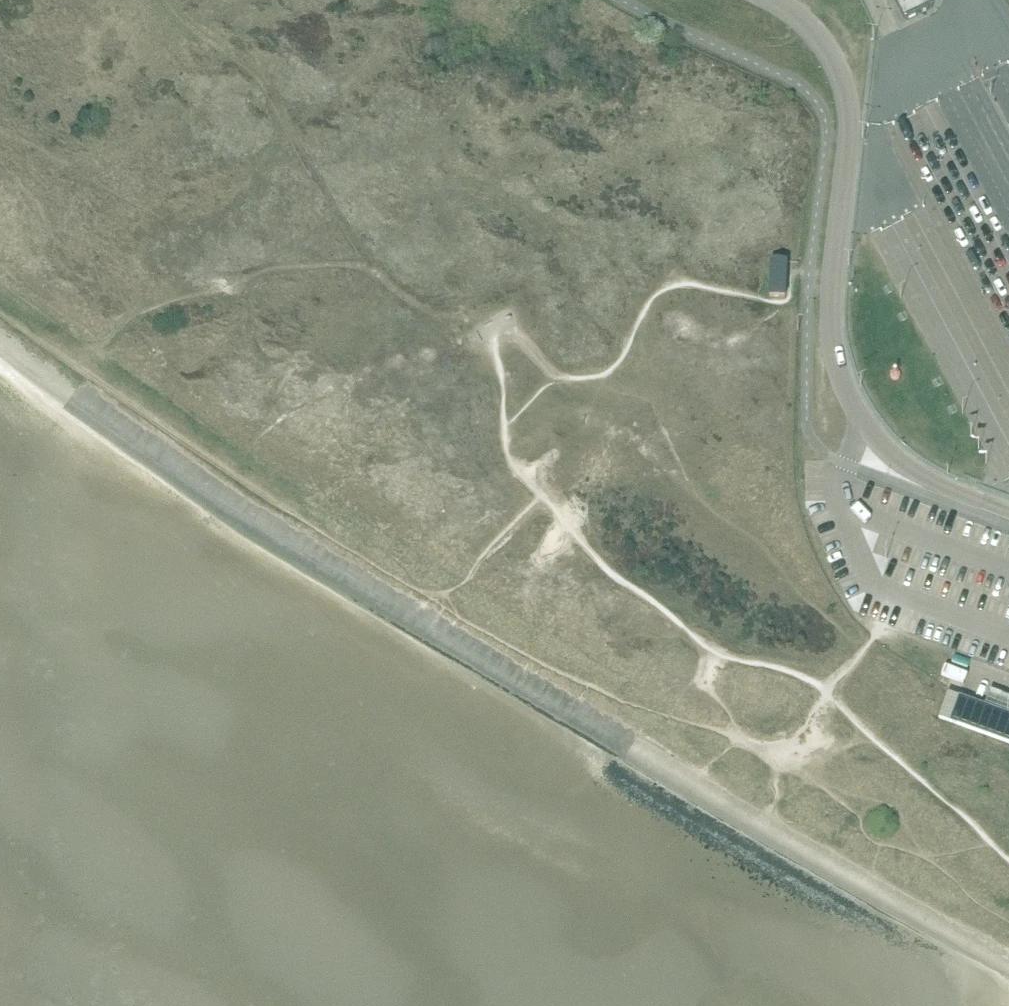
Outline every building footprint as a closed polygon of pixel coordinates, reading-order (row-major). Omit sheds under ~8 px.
[(933,3),(932,0),(892,0),(901,18),(933,3)] [(771,261),(770,296),(787,296),(788,261),(771,261)] [(953,686),(973,691),(979,664),(965,661),(962,674),(956,673),(953,686)] [(940,717),(951,721),(1008,743),(1008,715),(960,696),(949,692),(940,717)]
